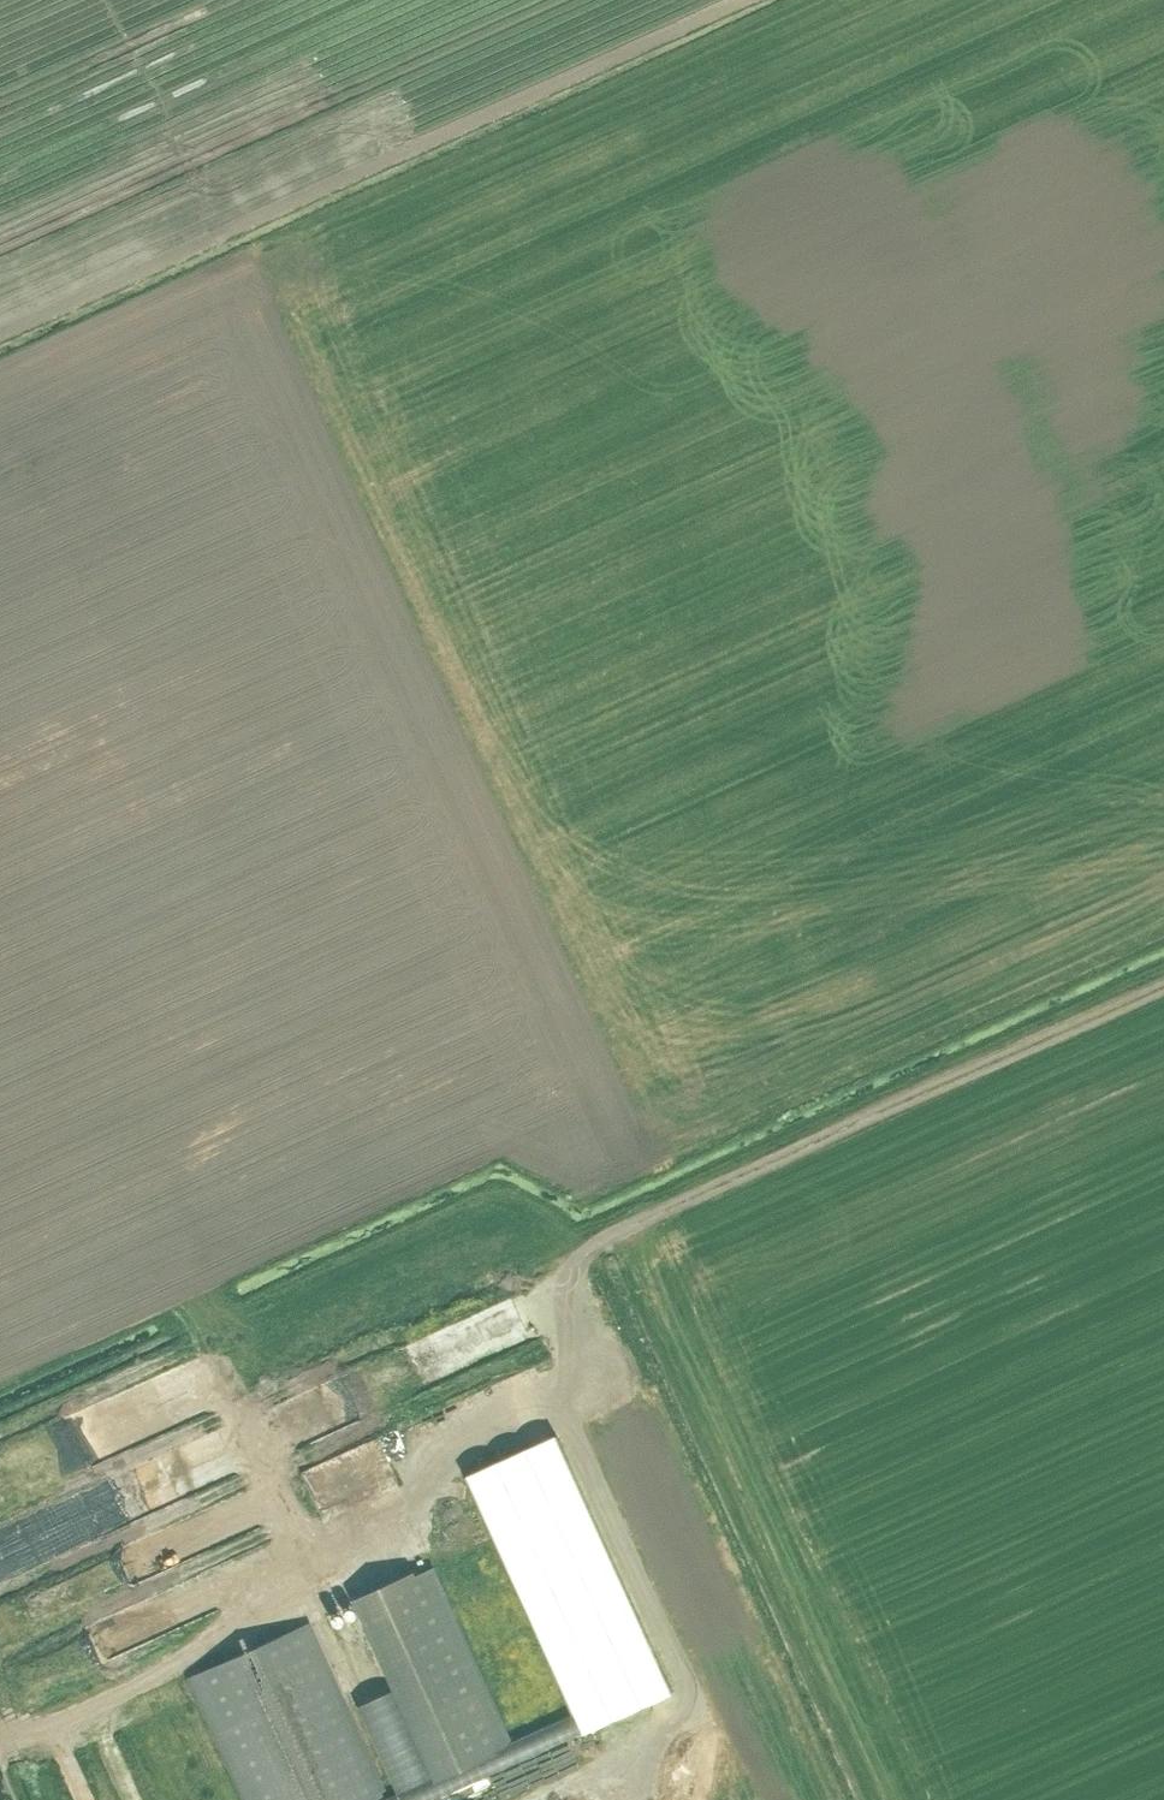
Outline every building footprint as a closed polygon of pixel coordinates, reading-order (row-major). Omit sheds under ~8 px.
[(470,1478),(570,1740),(659,1706),(558,1444),(470,1478)] [(430,1566),(352,1600),(433,1781),(496,1753),(495,1750),(509,1744),(430,1566)] [(309,1633),(197,1682),(250,1799),(384,1799),(309,1633)]
